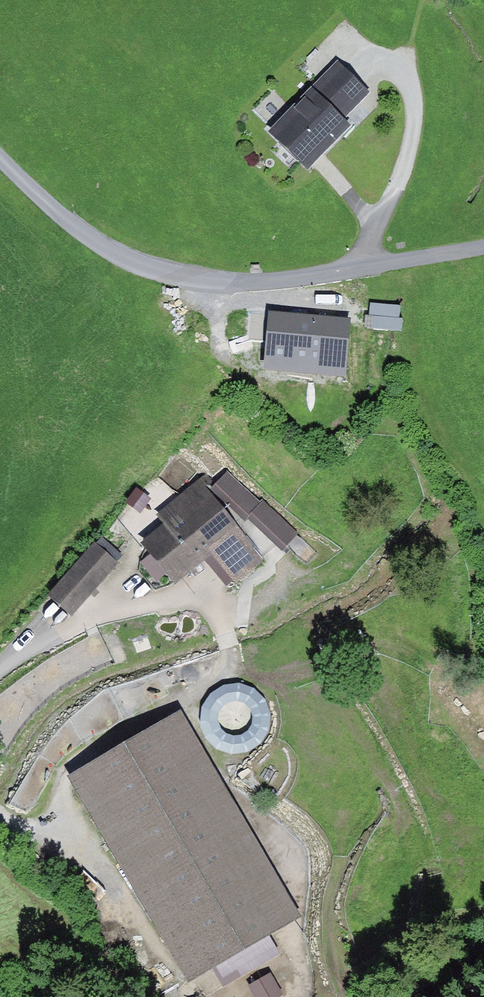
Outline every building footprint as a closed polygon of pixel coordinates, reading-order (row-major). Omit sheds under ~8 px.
[(338,61),(268,133),(307,171),(350,127),(344,121),(371,93),(338,61)] [(373,322),(404,324),(405,300),(375,298),(373,322)] [(297,327),(290,335),(311,354),(318,346),(297,327)] [(267,347),(243,373),(278,406),(319,363),(311,354),(290,335),(284,329),(267,347)] [(243,373),(267,347),(252,332),(226,357),(243,373)] [(227,472),(210,490),(245,522),(248,519),(283,550),(298,534),(261,500),(259,502),(227,472)] [(198,481),(168,505),(212,558),(234,584),(263,560),(198,481)] [(164,525),(140,544),(175,587),(212,558),(168,505),(156,515),(164,525)] [(103,537),(98,544),(117,562),(123,556),(103,537)] [(117,562),(98,544),(48,596),(72,618),(121,565),(117,562)] [(148,633),(131,638),(137,658),(154,654),(148,633)] [(215,685),(214,745),(269,746),(270,686),(215,685)] [(181,714),(70,777),(190,987),(211,975),(276,938),(301,923),(181,714)] [(211,975),(224,996),(311,996),(276,938),(211,975)]
